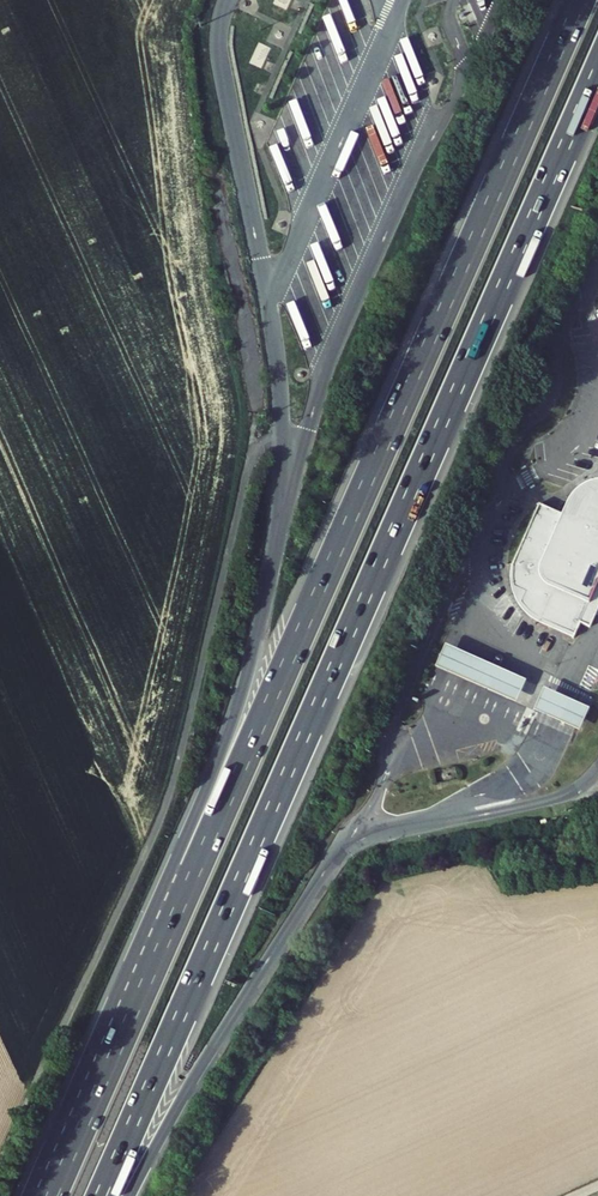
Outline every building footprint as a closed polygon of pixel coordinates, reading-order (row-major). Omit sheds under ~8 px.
[(597,482),(585,485),(571,497),(564,513),(541,503),(509,571),(511,594),(521,612),(541,626),(574,640),(579,627),(589,629),(597,610),(597,482)] [(525,682),(445,647),(435,670),(515,705),(525,682)] [(588,709),(544,690),(534,713),(578,732),(588,709)]
